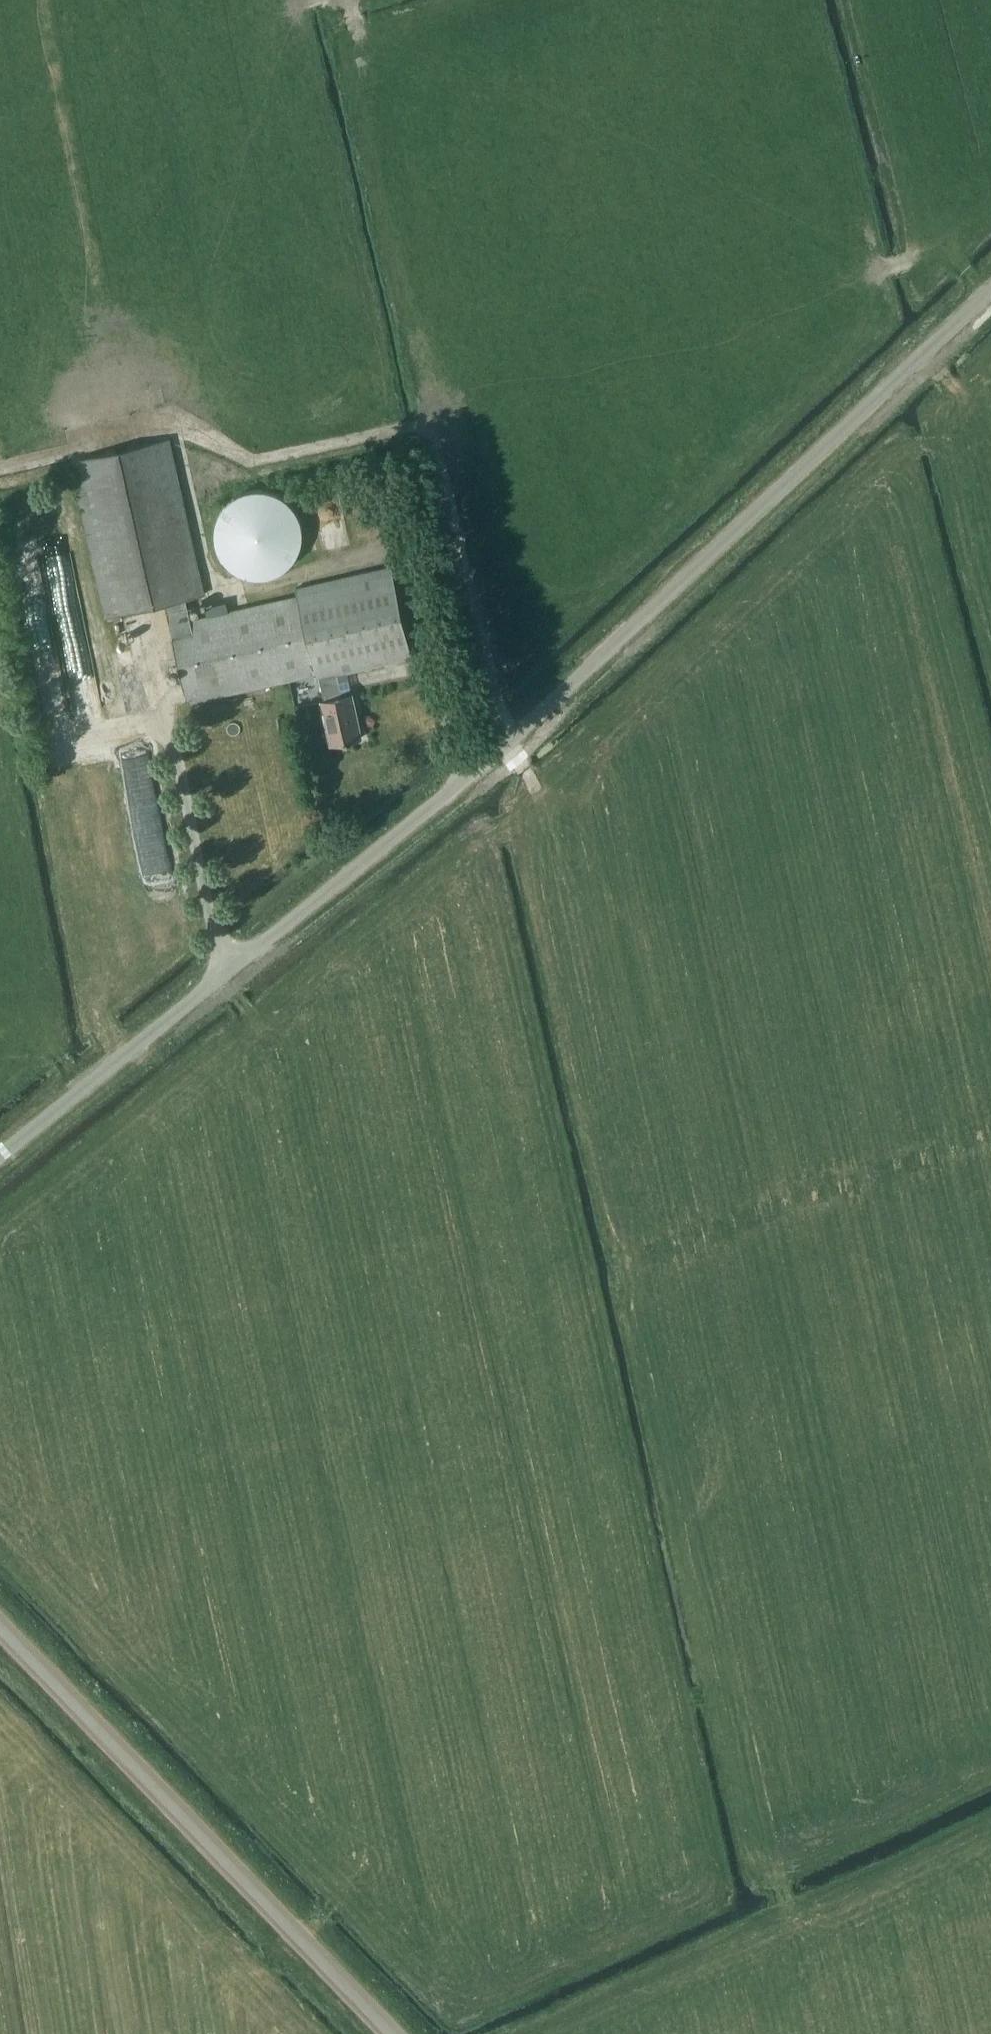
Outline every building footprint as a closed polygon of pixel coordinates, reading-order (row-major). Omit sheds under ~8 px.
[(105,617),(163,604),(185,702),(313,673),(314,679),(319,678),(324,698),(319,699),(329,744),(359,737),(349,692),(341,694),(336,674),(409,657),(388,566),(294,587),(296,596),(191,619),(186,599),(204,595),(169,439),(70,461),(105,617)] [(216,544),(220,555),(227,564),(236,572),(246,576),(258,578),(269,577),(280,573),(290,567),(297,558),(302,547),(304,536),(303,524),(299,514),(292,504),(283,497),(273,492),(261,490),(250,491),(239,495),(229,501),(222,510),(217,521),(215,532),(216,544)] [(137,826),(139,865),(172,863),(171,841),(157,842),(157,825),(137,826)]
